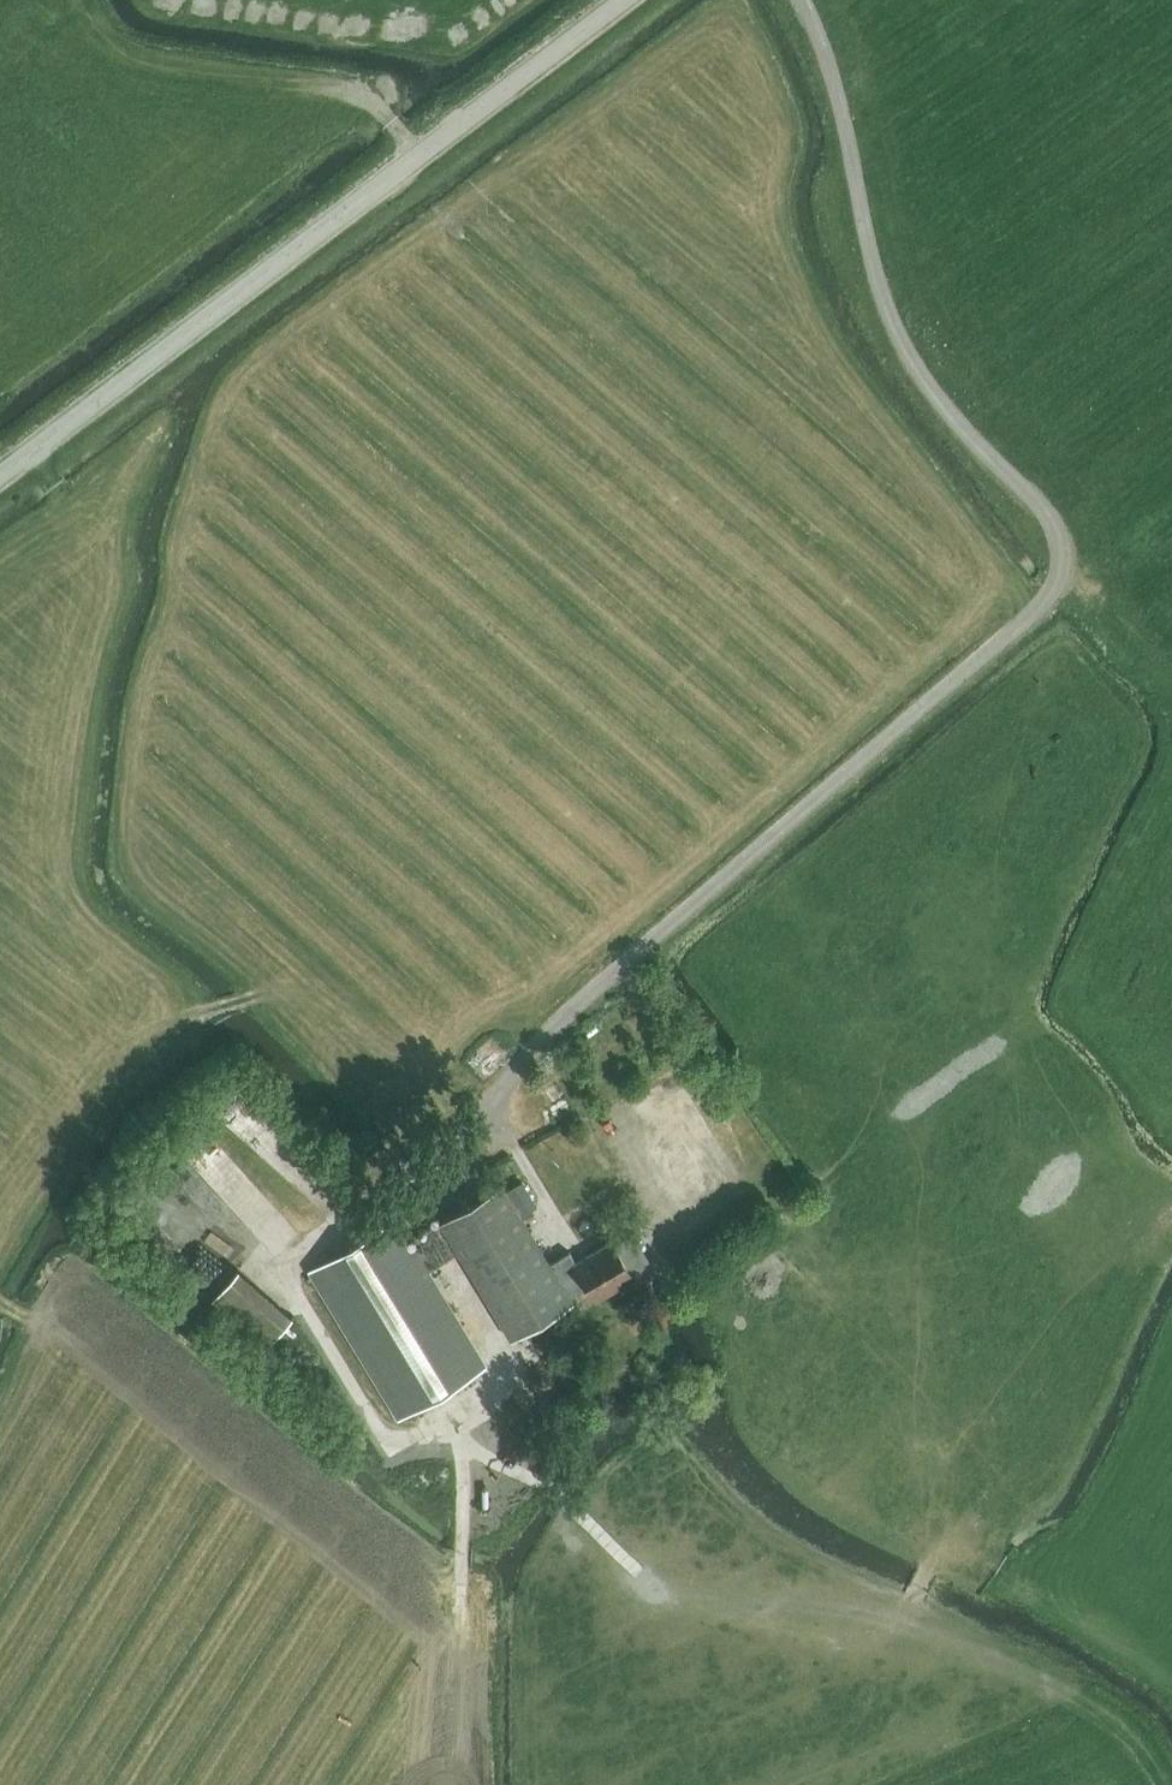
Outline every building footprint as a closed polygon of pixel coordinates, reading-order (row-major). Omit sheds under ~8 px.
[(510,1182),(526,1207),(541,1198),(525,1173),(510,1182)] [(598,1298),(635,1276),(611,1240),(575,1261),(569,1251),(549,1263),(502,1183),(442,1219),(442,1220),(409,1240),(396,1219),(310,1270),(399,1416),(485,1364),(427,1270),(459,1251),(512,1338),(574,1301),(570,1295),(589,1284),(598,1298)] [(238,1269),(214,1297),(267,1343),(292,1315),(238,1269)]
